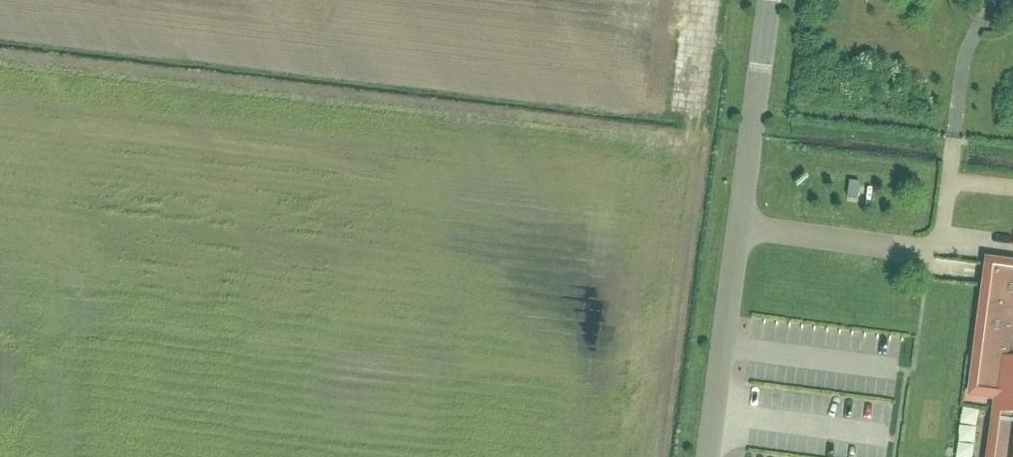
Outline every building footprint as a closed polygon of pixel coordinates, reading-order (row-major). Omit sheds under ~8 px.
[(849,182),(846,197),(857,199),(860,184),(849,182)] [(974,394),(993,397),(991,409),(1000,411),(999,414),(995,414),(993,431),(992,431),(989,456),(1012,456),(1012,270),(991,267),(988,288),(974,394)]
